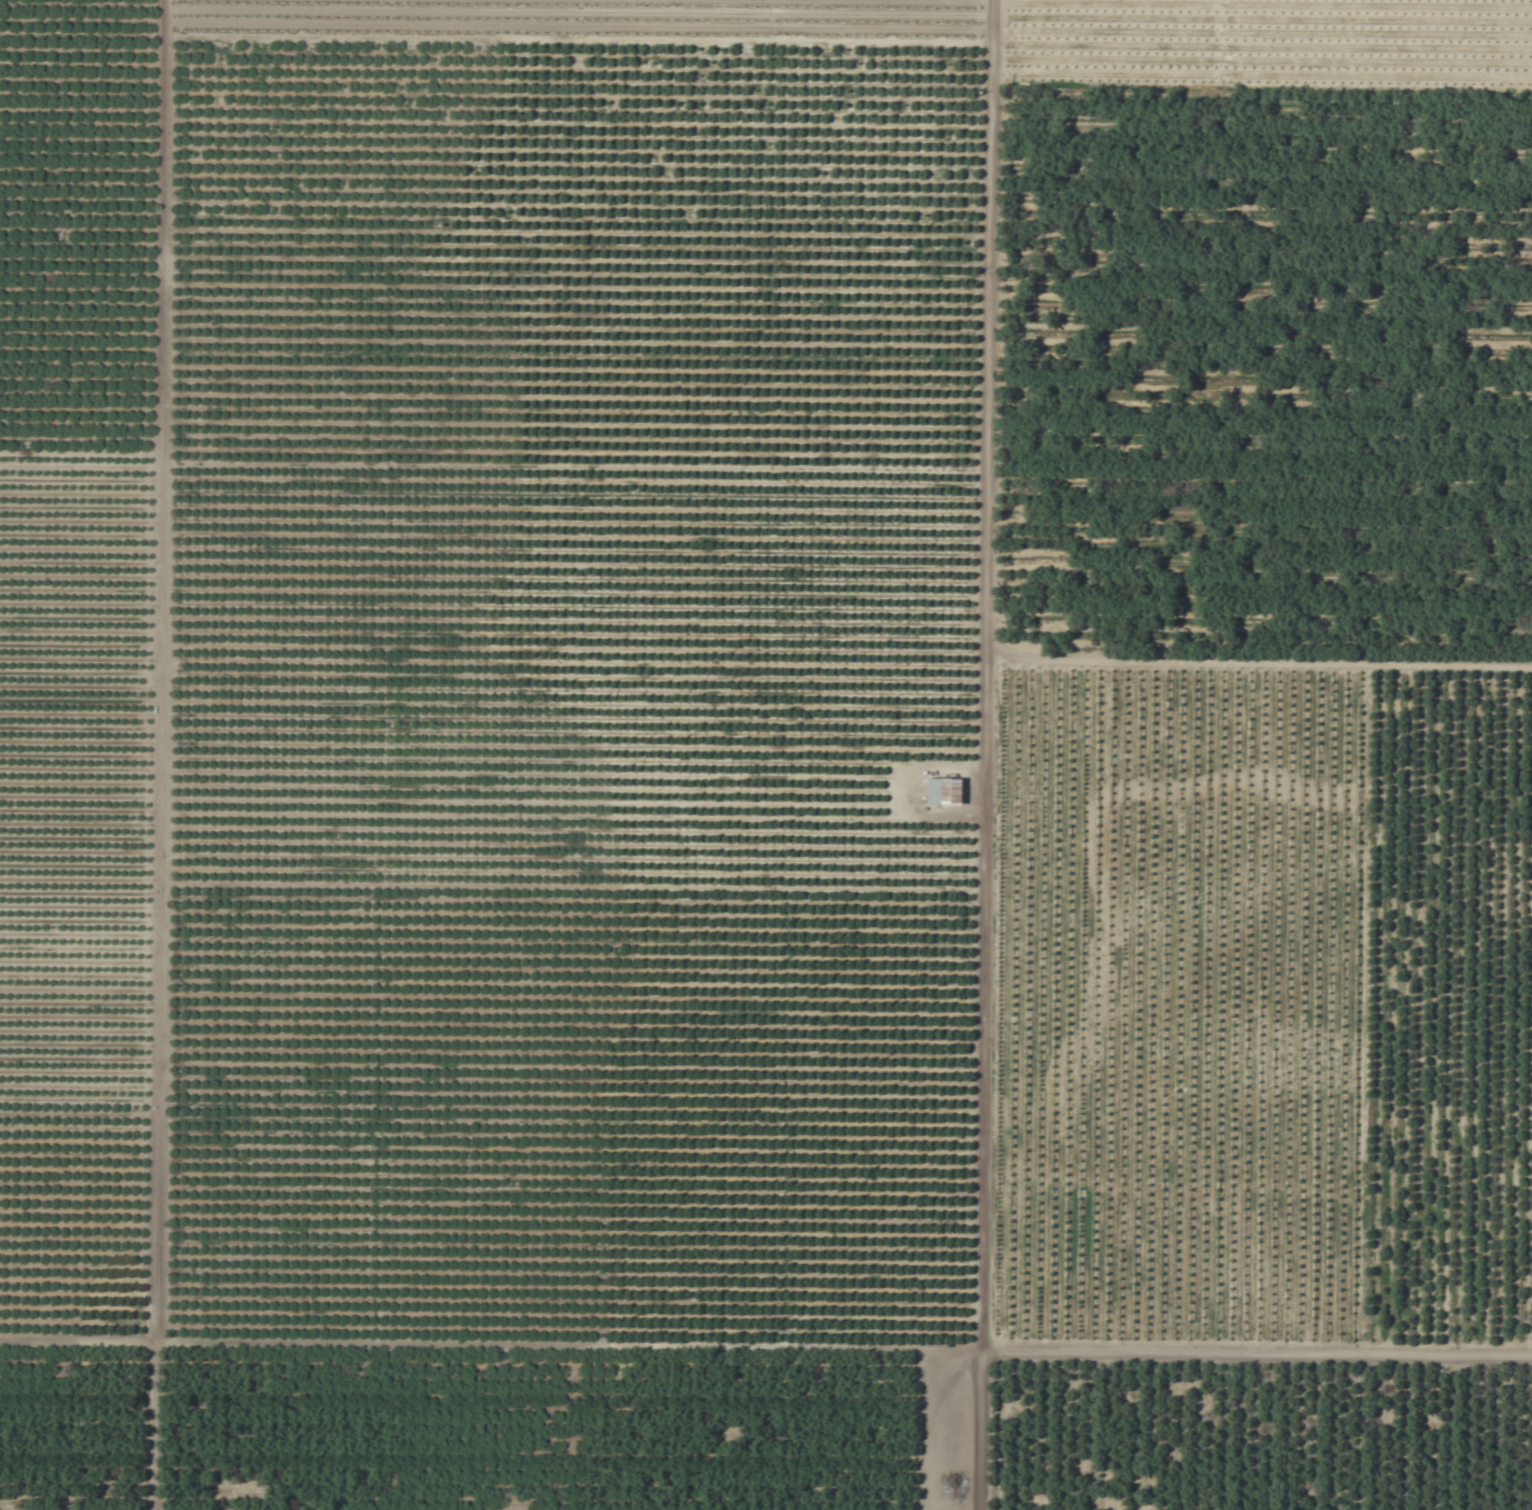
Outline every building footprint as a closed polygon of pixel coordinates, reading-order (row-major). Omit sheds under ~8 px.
[(927,806),(961,806),(961,780),(927,780),(927,806)]
